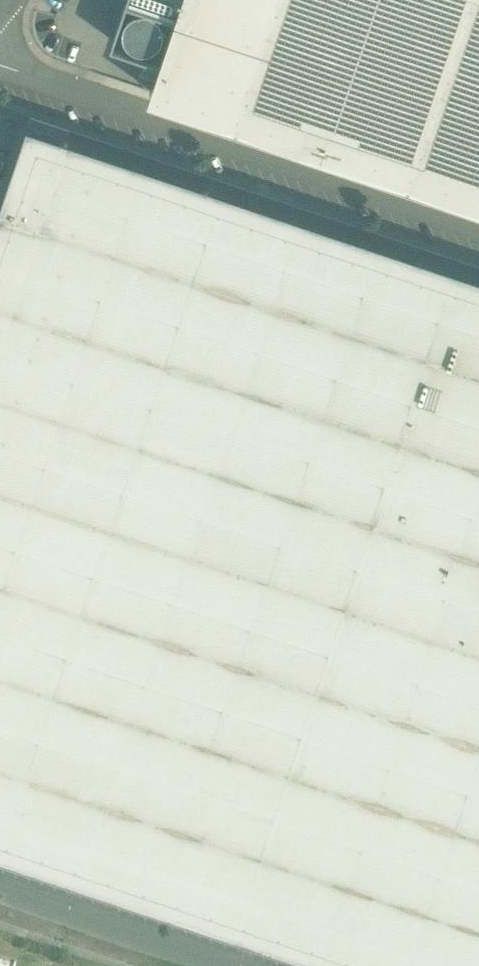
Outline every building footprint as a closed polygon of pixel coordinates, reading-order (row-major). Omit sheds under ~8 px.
[(177,12),(151,89),(361,160),(415,0),(142,0),(177,12)] [(361,160),(478,199),(478,0),(415,0),(361,160)] [(0,204),(0,847),(357,965),(478,965),(478,267),(29,116),(0,204)]
